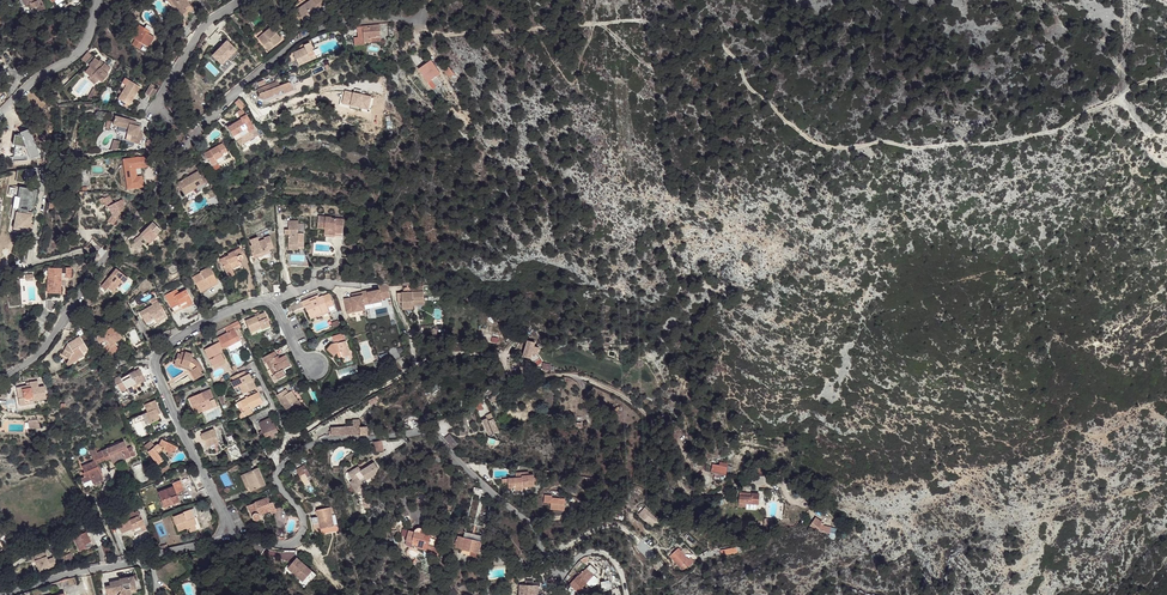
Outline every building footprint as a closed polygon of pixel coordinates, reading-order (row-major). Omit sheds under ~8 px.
[(25,6),(29,5),(31,9),(37,6),(40,5),(38,0),(22,0),(25,6)] [(180,16),(192,7),(187,0),(166,0),(180,16)] [(301,18),(306,15),(308,19),(312,17),(313,19),(319,15),(315,10),(314,9),(317,7),(318,9),(329,2),(328,0),(312,0),(313,1),(302,8),(302,7),(296,11),(301,18)] [(37,6),(39,13),(46,10),(43,4),(40,5),(37,6)] [(193,10),(192,7),(183,14),(185,16),(193,10)] [(271,27),(258,38),(268,51),(282,39),(276,32),(279,30),(280,31),(283,29),(276,21),(271,27)] [(135,39),(132,45),(137,48),(140,42),(138,41),(139,39),(144,42),(143,44),(148,47),(154,37),(143,31),(145,28),(139,25),(132,38),(135,39)] [(380,25),(362,27),(364,43),(371,42),(371,41),(380,41),(380,37),(380,25)] [(364,43),(362,27),(357,27),(358,38),(354,38),(355,45),(365,44),(364,43)] [(227,42),(213,56),(222,64),(227,58),(231,63),(240,54),(227,42)] [(304,48),(294,53),(293,53),(293,54),(298,66),(316,58),(309,43),(303,45),(304,48)] [(101,66),(98,63),(99,62),(99,61),(98,61),(95,58),(88,65),(90,67),(85,72),(90,77),(91,77),(93,75),(98,80),(102,82),(108,75),(106,73),(110,69),(104,63),(101,66)] [(431,60),(419,69),(428,82),(433,89),(441,83),(437,76),(440,74),(431,60)] [(449,67),(444,71),(454,82),(459,78),(449,67)] [(295,72),(283,77),(284,80),(285,81),(297,76),(295,72)] [(90,77),(88,79),(95,84),(98,80),(93,75),(91,77),(90,77)] [(121,94),(118,99),(123,102),(126,104),(129,99),(132,101),(140,86),(124,78),(120,85),(121,86),(124,87),(121,94)] [(258,97),(264,100),(273,96),(273,97),(276,96),(277,97),(277,95),(294,89),(291,83),(289,82),(280,86),(278,81),(257,89),(259,94),(258,97)] [(154,86),(151,84),(146,93),(152,97),(156,90),(153,88),(154,86)] [(348,91),(341,92),(342,101),(359,100),(358,87),(347,88),(348,91)] [(93,88),(87,99),(88,99),(90,99),(91,100),(97,90),(93,88)] [(239,99),(235,103),(241,109),(244,105),(239,99)] [(243,109),(237,112),(241,118),(246,115),(243,109)] [(228,127),(233,136),(247,128),(249,132),(254,129),(246,115),(241,118),(241,119),(228,127)] [(115,122),(114,122),(108,120),(106,128),(119,132),(123,136),(122,139),(139,143),(140,140),(142,140),(143,136),(141,135),(142,131),(140,131),(137,130),(135,126),(136,124),(137,121),(117,116),(115,122)] [(260,139),(254,129),(249,132),(247,128),(233,136),(235,140),(237,139),(243,150),(260,139)] [(119,142),(114,140),(110,150),(114,150),(118,147),(119,142)] [(218,146),(204,154),(207,159),(208,158),(212,165),(217,162),(216,160),(222,156),(222,157),(228,154),(225,150),(226,149),(222,143),(218,146)] [(213,171),(220,167),(218,163),(229,157),(228,154),(222,157),(222,156),(216,160),(217,162),(212,165),(208,158),(207,159),(213,171)] [(135,168),(135,167),(140,166),(140,163),(147,162),(147,156),(139,157),(123,159),(128,189),(143,187),(142,176),(137,177),(135,168)] [(198,171),(178,182),(185,194),(196,188),(198,186),(200,189),(206,186),(205,184),(208,182),(205,177),(202,179),(200,176),(198,171)] [(12,188),(10,196),(14,196),(11,219),(15,219),(13,229),(29,231),(30,229),(31,223),(32,212),(28,212),(28,207),(33,208),(36,191),(12,188)] [(103,193),(105,198),(103,199),(103,197),(100,199),(102,204),(104,202),(107,207),(108,206),(112,215),(107,221),(112,225),(118,218),(117,216),(121,214),(120,212),(123,211),(122,209),(125,208),(121,200),(113,204),(110,196),(109,196),(107,191),(103,193)] [(211,198),(210,198),(208,199),(211,205),(218,202),(216,199),(217,198),(216,196),(211,198)] [(332,217),(318,216),(317,228),(325,229),(324,236),(330,237),(330,235),(335,235),(335,232),(343,233),(344,219),(332,218),(332,217)] [(298,221),(289,221),(289,229),(285,229),(285,235),(288,235),(288,244),(298,244),(298,247),(304,247),(304,224),(298,224),(298,221)] [(153,222),(144,231),(147,234),(144,238),(149,243),(158,235),(156,234),(152,230),(157,226),(153,222)] [(157,226),(152,230),(156,234),(161,230),(157,226)] [(158,235),(149,243),(153,247),(161,239),(158,235)] [(257,238),(251,240),(253,245),(251,246),(253,252),(255,258),(256,258),(260,262),(272,258),(269,249),(274,248),(270,236),(264,238),(265,240),(259,242),(257,238)] [(134,241),(139,246),(143,243),(137,237),(134,241)] [(229,255),(220,260),(228,277),(244,270),(239,260),(240,260),(241,260),(242,260),(242,259),(243,259),(243,258),(243,257),(242,256),(242,255),(241,255),(243,254),(240,248),(228,254),(229,255)] [(218,283),(209,267),(200,272),(201,273),(192,278),(201,293),(207,290),(206,289),(218,283)] [(62,268),(48,268),(47,293),(61,293),(61,278),(61,273),(62,268)] [(111,291),(120,280),(123,283),(128,278),(116,269),(101,286),(106,290),(108,288),(111,291)] [(119,288),(123,283),(120,280),(111,291),(112,292),(117,286),(119,288)] [(362,292),(364,304),(370,303),(370,304),(382,302),(381,297),(390,295),(388,285),(378,284),(379,290),(375,291),(375,289),(362,292)] [(403,293),(397,293),(397,302),(402,302),(402,308),(413,307),(413,305),(413,301),(424,300),(423,287),(403,288),(403,293)] [(194,303),(191,298),(186,289),(178,294),(176,289),(165,295),(174,311),(179,308),(180,310),(183,309),(181,306),(186,304),(187,306),(194,303)] [(352,297),(344,299),(347,313),(359,311),(359,309),(365,308),(364,304),(362,292),(357,293),(357,296),(352,297)] [(329,293),(323,296),(326,302),(332,299),(329,293)] [(310,299),(301,302),(303,307),(306,306),(311,319),(317,316),(316,314),(322,312),(321,310),(328,307),(334,305),(332,299),(326,302),(323,296),(319,297),(311,301),(310,299)] [(146,316),(151,325),(166,317),(155,297),(150,300),(153,305),(140,313),(142,318),(146,316)] [(52,299),(47,299),(47,309),(52,312),(56,304),(52,301),(52,299)] [(316,314),(317,316),(329,311),(328,307),(321,310),(322,312),(316,314)] [(245,321),(250,331),(261,327),(262,329),(270,325),(264,313),(259,315),(256,316),(245,321)] [(146,316),(142,318),(148,327),(151,325),(146,316)] [(232,325),(235,330),(241,327),(238,321),(232,325)] [(228,333),(218,338),(220,342),(223,349),(240,340),(235,330),(232,325),(225,328),(228,333)] [(248,332),(250,336),(271,327),(270,325),(262,329),(261,327),(248,332)] [(108,356),(118,349),(114,344),(123,338),(114,326),(104,333),(105,334),(102,336),(101,335),(99,335),(98,336),(97,337),(96,338),(97,340),(108,356)] [(343,333),(332,336),(333,341),(336,340),(336,343),(334,343),(331,344),(326,350),(333,356),(337,353),(341,351),(342,357),(350,355),(347,345),(346,341),(345,341),(343,333)] [(68,344),(69,345),(68,346),(67,347),(67,348),(66,351),(64,350),(62,355),(69,359),(71,363),(78,359),(77,358),(83,354),(82,352),(81,350),(87,347),(80,336),(68,344)] [(528,341),(524,357),(531,359),(532,354),(537,355),(539,348),(534,346),(535,343),(528,341)] [(223,349),(220,342),(204,350),(213,365),(224,359),(219,351),(223,349)] [(263,358),(265,362),(266,361),(269,360),(276,373),(275,373),(275,374),(274,375),(274,376),(274,377),(274,378),(275,379),(276,379),(277,380),(278,380),(286,375),(283,370),(291,366),(285,355),(278,359),(275,351),(263,358)] [(175,362),(189,367),(190,365),(191,366),(193,368),(189,371),(195,380),(202,375),(200,372),(203,370),(198,362),(195,360),(192,358),(193,355),(191,354),(187,352),(185,352),(184,356),(178,354),(175,362)] [(350,355),(342,357),(344,363),(352,361),(350,355)] [(224,359),(213,365),(215,369),(226,363),(224,359)] [(275,373),(276,373),(269,360),(266,361),(274,376),(274,375),(275,374),(275,373)] [(175,362),(174,364),(188,369),(189,371),(193,368),(191,366),(190,365),(189,367),(175,362)] [(120,376),(114,379),(122,393),(127,390),(128,391),(135,388),(136,387),(142,384),(141,382),(145,380),(139,369),(135,371),(121,378),(120,376)] [(244,371),(232,377),(234,381),(237,380),(243,394),(256,388),(249,374),(246,375),(244,371)] [(360,380),(351,385),(353,390),(362,385),(360,380)] [(20,391),(17,391),(19,406),(31,404),(30,401),(46,398),(44,386),(38,387),(37,381),(29,382),(30,385),(26,386),(20,387),(20,391)] [(286,389),(277,395),(287,412),(285,413),(290,421),(298,417),(296,414),(302,410),(296,402),(298,401),(295,396),(294,397),(290,392),(288,393),(286,389)] [(211,390),(189,398),(193,407),(195,406),(198,413),(213,408),(210,399),(214,398),(211,390)] [(241,419),(253,413),(251,409),(263,403),(258,392),(240,401),(245,411),(242,413),(239,414),(241,419)] [(150,423),(160,419),(158,414),(157,411),(159,410),(155,400),(152,401),(151,398),(145,400),(146,404),(145,404),(148,412),(145,413),(150,423)] [(240,401),(237,403),(242,413),(245,411),(240,401)] [(146,425),(150,423),(145,413),(135,417),(135,418),(134,419),(135,422),(144,419),(146,425)] [(493,433),(499,431),(491,414),(487,416),(488,418),(486,418),(482,420),(487,432),(488,435),(490,435),(490,437),(494,435),(493,433)] [(271,418),(260,423),(263,430),(258,432),(261,439),(266,437),(268,441),(276,437),(274,433),(278,432),(271,418)] [(28,421),(31,428),(36,428),(35,424),(39,424),(37,419),(28,421)] [(347,419),(347,425),(330,425),(330,434),(367,434),(367,425),(360,425),(360,419),(347,419)] [(204,439),(207,447),(210,446),(219,442),(214,430),(207,433),(206,433),(202,434),(202,435),(204,439)] [(449,434),(444,439),(453,448),(458,443),(449,434)] [(151,441),(144,447),(158,465),(163,461),(158,454),(163,450),(168,453),(169,451),(174,453),(177,447),(161,440),(158,445),(157,445),(155,447),(151,441)] [(127,449),(124,441),(97,453),(101,462),(110,458),(112,462),(124,457),(125,459),(131,457),(127,449)] [(381,441),(374,442),(376,452),(384,450),(381,441)] [(101,462),(97,453),(95,448),(90,450),(95,461),(82,466),(84,472),(83,473),(84,477),(81,478),(83,483),(91,480),(92,484),(94,483),(101,480),(103,479),(97,464),(101,462)] [(351,482),(357,492),(365,488),(361,481),(365,478),(366,480),(375,475),(378,469),(374,463),(361,471),(358,467),(349,473),(354,480),(351,482)] [(720,463),(720,465),(715,465),(714,465),(713,467),(709,466),(708,470),(724,473),(726,464),(720,463)] [(167,465),(160,470),(162,474),(170,468),(167,465)] [(304,466),(296,470),(305,485),(310,483),(309,481),(312,480),(304,466)] [(251,491),(266,485),(258,468),(245,474),(250,486),(249,486),(249,487),(251,491)] [(502,479),(502,483),(508,482),(509,488),(515,488),(516,488),(515,486),(523,485),(523,487),(534,486),(534,482),(534,477),(534,475),(529,475),(528,472),(516,473),(516,478),(502,479)] [(173,486),(158,492),(164,507),(179,501),(177,496),(177,495),(180,494),(179,492),(184,490),(180,480),(172,483),(173,486)] [(474,487),(473,494),(481,496),(482,490),(474,487)] [(447,495),(438,493),(438,495),(442,496),(441,500),(445,501),(447,495)] [(752,494),(740,493),(739,507),(746,507),(746,509),(756,509),(756,504),(758,504),(759,494),(752,494)] [(550,509),(564,511),(565,499),(551,498),(552,496),(544,495),(544,503),(551,503),(550,509)] [(268,498),(248,506),(253,519),(254,520),(255,521),(258,521),(260,519),(261,518),(260,516),(260,515),(259,512),(261,511),(261,513),(263,512),(264,514),(270,511),(271,514),(277,512),(273,502),(270,503),(268,498)] [(649,502),(648,504),(654,511),(656,509),(649,502)] [(330,507),(317,510),(318,517),(312,518),(315,535),(338,530),(337,525),(333,526),(330,507)] [(183,514),(174,517),(179,531),(189,528),(191,532),(197,530),(195,525),(197,525),(194,518),(197,517),(194,508),(182,513),(183,514)] [(645,508),(639,515),(641,517),(645,513),(654,520),(650,525),(652,527),(658,520),(645,508)] [(126,521),(118,525),(122,533),(131,529),(133,528),(134,531),(135,533),(141,531),(141,532),(147,530),(139,511),(134,513),(130,514),(124,517),(126,521)] [(645,513),(641,517),(650,525),(654,520),(645,513)] [(815,518),(810,526),(819,532),(819,531),(821,525),(821,523),(822,522),(815,518)] [(831,528),(821,525),(819,531),(830,534),(831,528)] [(431,531),(421,529),(419,528),(417,529),(415,530),(414,532),(407,530),(407,531),(407,533),(408,534),(407,536),(406,542),(405,544),(412,547),(413,544),(412,544),(413,542),(419,544),(418,548),(426,550),(425,552),(433,554),(434,547),(427,545),(431,531)] [(75,540),(80,551),(86,548),(85,545),(91,542),(86,532),(85,532),(85,530),(80,532),(81,534),(76,536),(75,534),(68,537),(70,543),(75,540)] [(472,551),(479,553),(483,537),(464,532),(463,538),(458,536),(455,547),(472,551)] [(102,546),(105,554),(113,552),(111,547),(110,547),(108,544),(102,546)] [(669,556),(682,571),(688,568),(692,564),(688,560),(678,548),(669,556)] [(47,557),(45,552),(37,555),(38,560),(35,561),(39,571),(56,565),(53,558),(49,559),(50,562),(48,562),(47,560),(46,557),(47,557)] [(70,553),(64,556),(67,562),(72,560),(70,553)] [(312,571),(297,558),(288,568),(303,582),(312,571)] [(653,567),(657,571),(662,566),(657,559),(653,562),(653,567)] [(586,594),(587,593),(587,592),(587,591),(587,590),(586,590),(585,589),(583,587),(587,583),(591,587),(594,586),(597,584),(597,578),(594,575),(598,571),(590,564),(579,576),(578,575),(575,579),(573,577),(568,582),(570,584),(570,585),(571,586),(568,590),(569,593),(572,594),(586,594)] [(312,571),(303,582),(307,585),(316,575),(312,571)] [(122,591),(121,593),(123,594),(132,594),(132,593),(131,589),(136,588),(134,576),(123,578),(123,580),(120,580),(110,582),(111,585),(106,586),(107,594),(117,592),(122,591)] [(520,594),(538,594),(538,586),(533,586),(533,582),(533,580),(526,580),(526,585),(520,585),(520,594)] [(608,580),(601,582),(602,592),(612,588),(608,580)]
